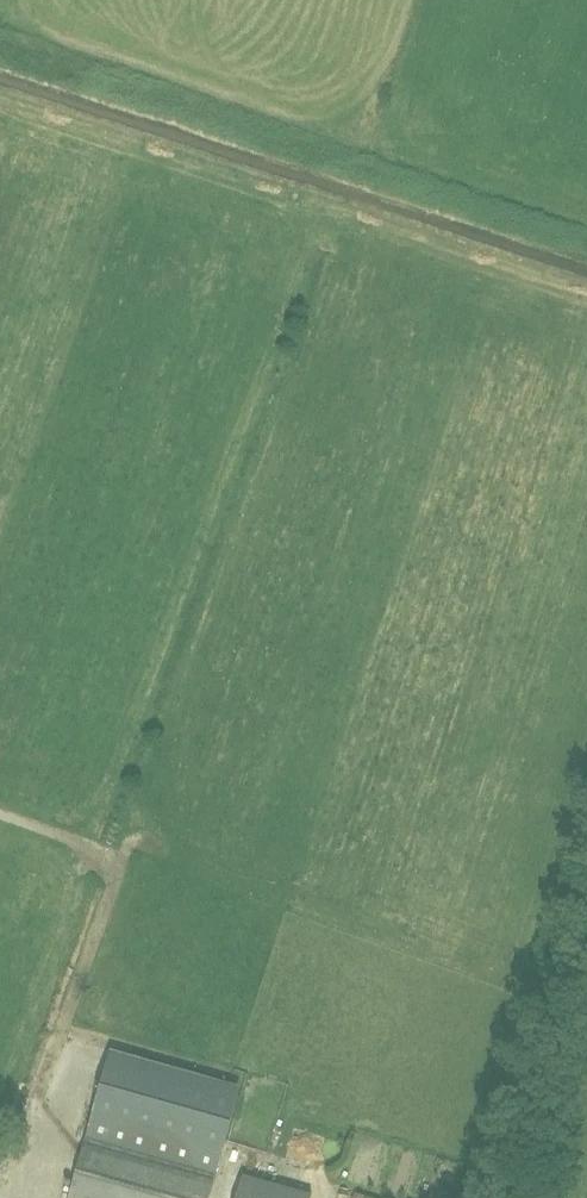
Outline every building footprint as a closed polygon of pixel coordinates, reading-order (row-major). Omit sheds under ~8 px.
[(219,1167),(218,1167),(241,1085),(112,1049),(89,1131),(88,1130),(68,1197),(210,1197),(219,1167)] [(234,1176),(222,1172),(215,1197),(228,1197),(234,1176)] [(309,1195),(239,1178),(234,1197),(308,1197),(309,1195)]
